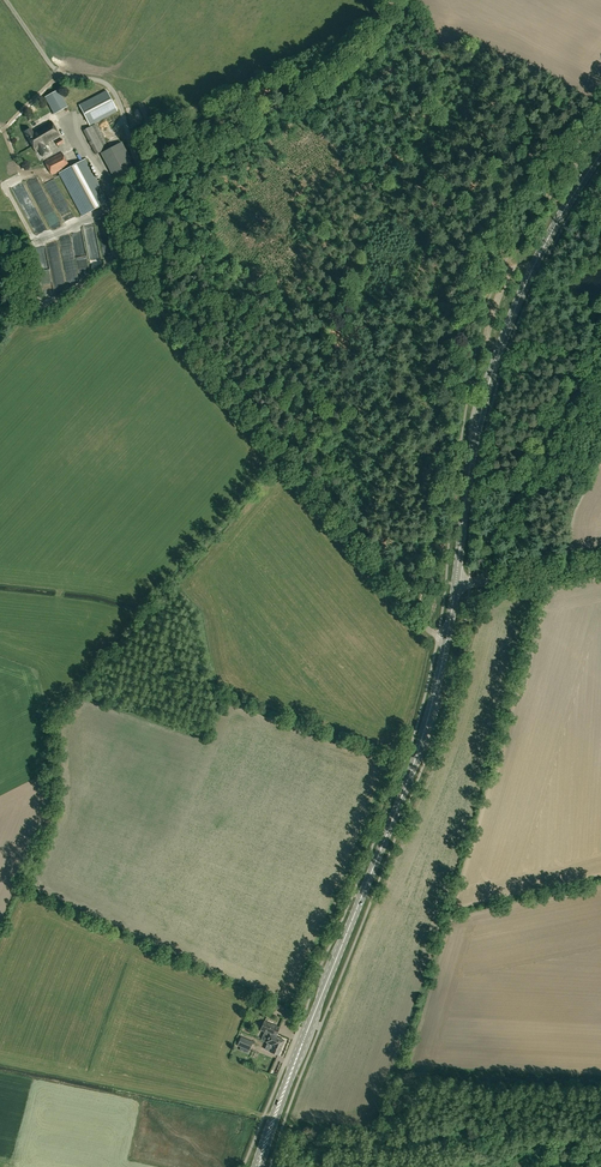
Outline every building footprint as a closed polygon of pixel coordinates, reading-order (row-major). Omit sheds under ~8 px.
[(58,90),(46,97),(55,114),(68,107),(58,90)] [(80,105),(89,122),(91,125),(118,111),(107,91),(80,105)] [(39,150),(43,157),(50,153),(45,144),(60,135),(51,121),(33,132),(31,128),(24,133),(36,152),(39,150)] [(96,124),(83,131),(95,155),(108,148),(96,124)] [(101,153),(116,181),(135,171),(129,161),(131,160),(122,142),(101,153)] [(51,175),(62,170),(69,166),(62,153),(44,162),(51,175)] [(108,202),(102,190),(86,159),(69,168),(69,166),(62,170),(63,172),(60,173),(75,201),(83,216),(108,202)] [(103,253),(94,253),(94,262),(103,262),(103,253)] [(268,1033),(265,1040),(282,1047),(285,1040),(276,1036),(280,1027),(264,1021),(260,1029),(268,1033)] [(253,1041),(241,1036),(238,1045),(249,1050),(253,1041)] [(278,1055),(282,1047),(265,1040),(264,1042),(273,1045),(272,1047),(269,1046),(268,1050),(270,1051),(278,1055)]
